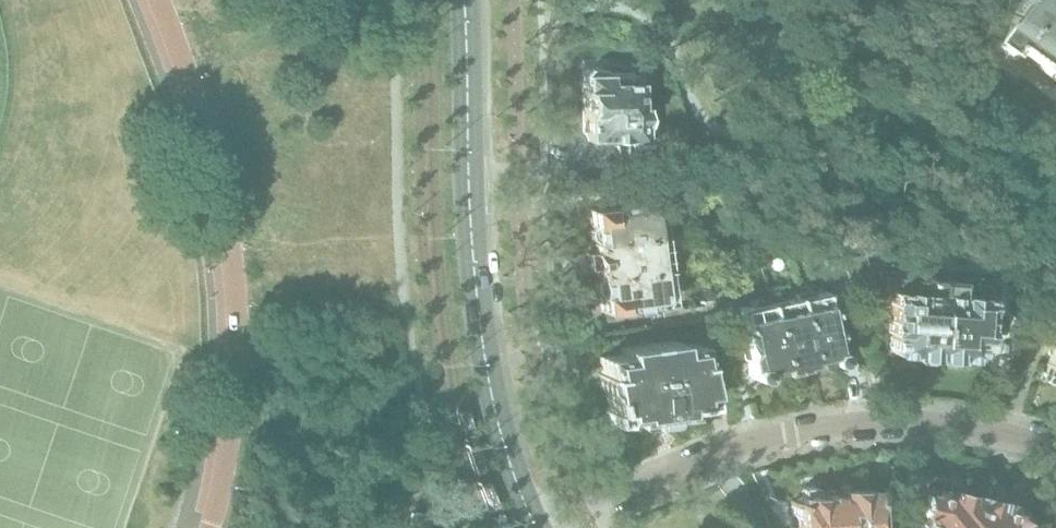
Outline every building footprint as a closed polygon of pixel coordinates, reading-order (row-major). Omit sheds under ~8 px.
[(981,34),(998,47),(1002,42),(1055,82),(1055,0),(1005,0),(981,34)] [(644,153),(643,101),(638,101),(637,82),(635,82),(635,74),(608,74),(602,69),(589,69),(583,75),(583,90),(582,90),(583,134),(584,134),(590,139),(590,140),(603,139),(603,143),(613,153),(617,153),(644,153)] [(683,169),(681,150),(655,154),(658,173),(683,169)] [(655,166),(640,169),(642,179),(657,176),(655,166)] [(593,243),(660,235),(657,207),(662,206),(662,200),(588,209),(590,225),(591,225),(591,227),(588,230),(589,239),(593,241),(593,243)] [(665,270),(660,235),(593,243),(594,252),(592,252),(592,253),(587,254),(589,270),(594,269),(594,270),(596,270),(597,278),(598,278),(665,270)] [(930,356),(932,356),(937,280),(910,278),(911,274),(883,272),(882,276),(879,276),(878,283),(869,282),(863,258),(842,263),(847,286),(847,287),(849,291),(860,289),(888,290),(885,331),(890,332),(889,347),(895,354),(910,355),(915,360),(925,361),(930,356)] [(670,303),(665,270),(598,278),(598,280),(595,283),(596,292),(600,294),(600,296),(602,312),(670,303)] [(937,280),(932,356),(933,356),(937,361),(948,362),(953,358),(968,359),(975,353),(976,338),(981,338),(984,297),(996,298),(997,284),(992,283),(993,280),(985,279),(985,283),(937,280)] [(851,315),(845,287),(834,289),(840,317),(851,315)] [(795,297),(808,363),(809,365),(812,367),(825,364),(828,361),(831,364),(836,363),(839,358),(838,353),(837,352),(827,305),(824,305),(821,292),(795,297)] [(712,299),(715,311),(726,309),(723,296),(712,299)] [(716,318),(715,311),(712,299),(711,297),(701,298),(701,304),(660,312),(662,327),(716,318)] [(800,365),(808,363),(795,297),(766,303),(780,369),(780,370),(800,366),(800,365)] [(780,369),(766,303),(738,309),(742,330),(737,331),(739,341),(736,344),(739,358),(743,360),(747,359),(750,370),(749,371),(750,376),(754,379),(759,378),(762,374),(762,372),(780,369)] [(705,403),(703,384),(702,380),(701,373),(698,374),(696,364),(702,363),(702,361),(699,361),(697,343),(676,346),(675,341),(655,344),(655,343),(640,345),(640,346),(620,348),(621,354),(600,357),(602,375),(600,375),(600,378),(606,377),(608,391),(605,391),(607,410),(605,411),(607,424),(620,422),(620,420),(630,419),(631,423),(633,422),(633,418),(646,416),(647,426),(649,425),(649,430),(654,433),(666,431),(669,427),(668,417),(670,417),(669,407),(681,406),(682,410),(684,410),(684,406),(705,403)] [(1043,374),(1055,379),(1055,382),(1055,383),(1055,345),(1048,364),(1043,374)] [(840,490),(823,492),(821,493),(819,496),(817,496),(817,487),(801,488),(801,497),(799,497),(797,498),(795,500),(790,501),(792,516),(795,516),(796,526),(792,527),(842,527),(840,490)] [(972,495),(931,487),(928,501),(920,499),(917,513),(920,514),(919,518),(921,519),(919,527),(964,527),(972,495)] [(842,527),(872,527),(871,493),(866,489),(840,490),(842,527)] [(964,527),(1014,527),(1017,513),(1009,511),(1011,504),(972,495),(964,527)] [(418,514),(411,514),(408,527),(423,527),(418,514)] [(735,514),(718,527),(747,527),(735,514)]
